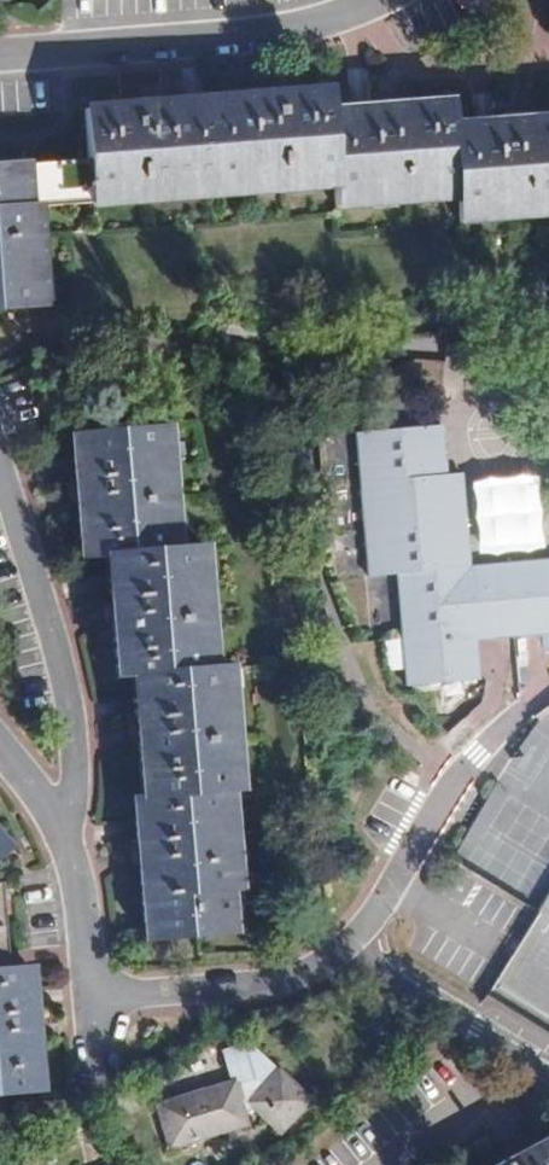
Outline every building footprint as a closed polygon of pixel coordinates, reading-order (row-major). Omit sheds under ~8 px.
[(39,306),(36,280),(27,281),(26,266),(43,265),(40,229),(23,230),(21,207),(38,206),(38,203),(90,199),(89,190),(112,188),(113,205),(174,200),(172,183),(188,182),(188,191),(214,189),(240,187),(239,178),(254,176),(256,193),(316,188),(315,172),(335,170),(336,187),(337,200),(363,198),(362,188),(377,187),(379,204),(430,200),(429,183),(452,181),(453,198),(456,214),(480,213),(479,203),(494,202),(496,219),(536,216),(535,207),(548,206),(548,117),(456,124),(454,100),(330,110),(329,89),(82,109),(87,160),(26,165),(26,163),(0,165),(0,309),(39,306)] [(336,187),(335,170),(315,172),(316,188),(336,187)] [(240,187),(214,189),(215,197),(256,193),(254,176),(239,178),(240,187)] [(430,200),(453,198),(452,181),(429,183),(430,200)] [(188,182),(172,183),(174,200),(215,197),(214,189),(188,191),(188,182)] [(363,198),(337,200),(338,208),(379,204),(377,187),(362,188),(363,198)] [(113,205),(112,188),(89,190),(90,199),(90,207),(113,205)] [(496,219),(494,202),(479,203),(480,213),(456,214),(457,222),(496,219)] [(40,229),(38,206),(21,207),(23,230),(40,229)] [(535,207),(536,216),(548,215),(548,206),(535,207)] [(46,306),(43,265),(26,266),(27,281),(36,280),(39,306),(46,306)] [(172,467),(169,426),(161,427),(163,453),(154,454),(155,469),(172,467)] [(469,567),(461,474),(446,476),(442,426),(356,434),(368,575),(396,573),(406,685),(480,678),(477,639),(540,634),(548,633),(548,560),(469,567)] [(145,941),(189,937),(188,928),(223,924),(220,891),(222,891),(220,868),(237,867),(234,833),(217,834),(216,819),(225,818),(223,792),(221,769),(238,768),(233,708),(216,709),(215,695),(215,694),(224,694),(222,668),(214,668),(197,670),(195,647),(212,646),(206,587),(190,588),(188,573),(198,572),(195,547),(179,548),(162,550),(160,527),(177,525),(172,467),(155,469),(154,454),(163,453),(161,427),(71,435),(81,560),(106,558),(116,677),(131,676),(142,799),(133,800),(145,941)] [(179,548),(177,525),(160,527),(162,550),(179,548)] [(207,587),(203,546),(195,547),(198,572),(188,573),(190,588),(206,587),(207,587)] [(548,649),(548,633),(540,634),(541,649),(548,649)] [(214,668),(212,646),(195,647),(197,670),(214,668)] [(216,709),(233,708),(229,667),(222,668),(224,694),(215,694),(215,695),(216,709)] [(240,791),(238,768),(221,769),(223,792),(230,792),(240,791)] [(230,792),(223,792),(225,818),(216,819),(217,834),(234,833),(230,792)] [(239,890),(237,867),(220,868),(222,891),(231,891),(239,890)] [(223,924),(188,928),(189,937),(234,933),(231,891),(222,891),(220,891),(223,924)] [(2,1123),(1,1095),(41,1091),(30,967),(6,969),(0,904),(0,1123),(2,1123)] [(230,1082),(156,1104),(169,1148),(247,1125),(243,1112),(255,1109),(280,1133),(310,1100),(249,1042),(221,1051),(230,1082)] [(493,1164),(548,1164),(548,1134),(493,1164)]
